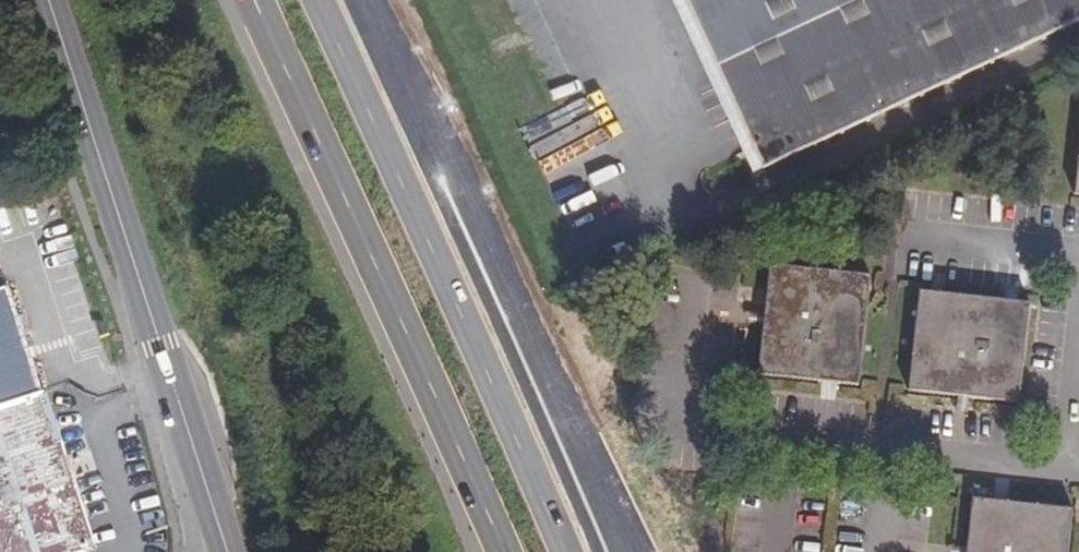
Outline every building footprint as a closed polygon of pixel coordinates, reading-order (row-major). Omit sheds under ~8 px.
[(763,168),(1078,19),(1078,0),(684,0),(763,168)] [(873,266),(771,254),(765,305),(751,304),(750,315),(763,316),(757,366),(859,378),(873,266)] [(1033,295),(922,281),(909,383),(960,390),(958,403),(969,405),(971,392),(1020,398),(1033,295)] [(0,290),(0,406),(40,394),(5,289),(0,290)] [(0,409),(0,551),(87,551),(98,548),(44,396),(0,409)] [(973,487),(967,538),(953,536),(951,548),(965,550),(964,551),(1069,551),(1075,501),(973,487)]
